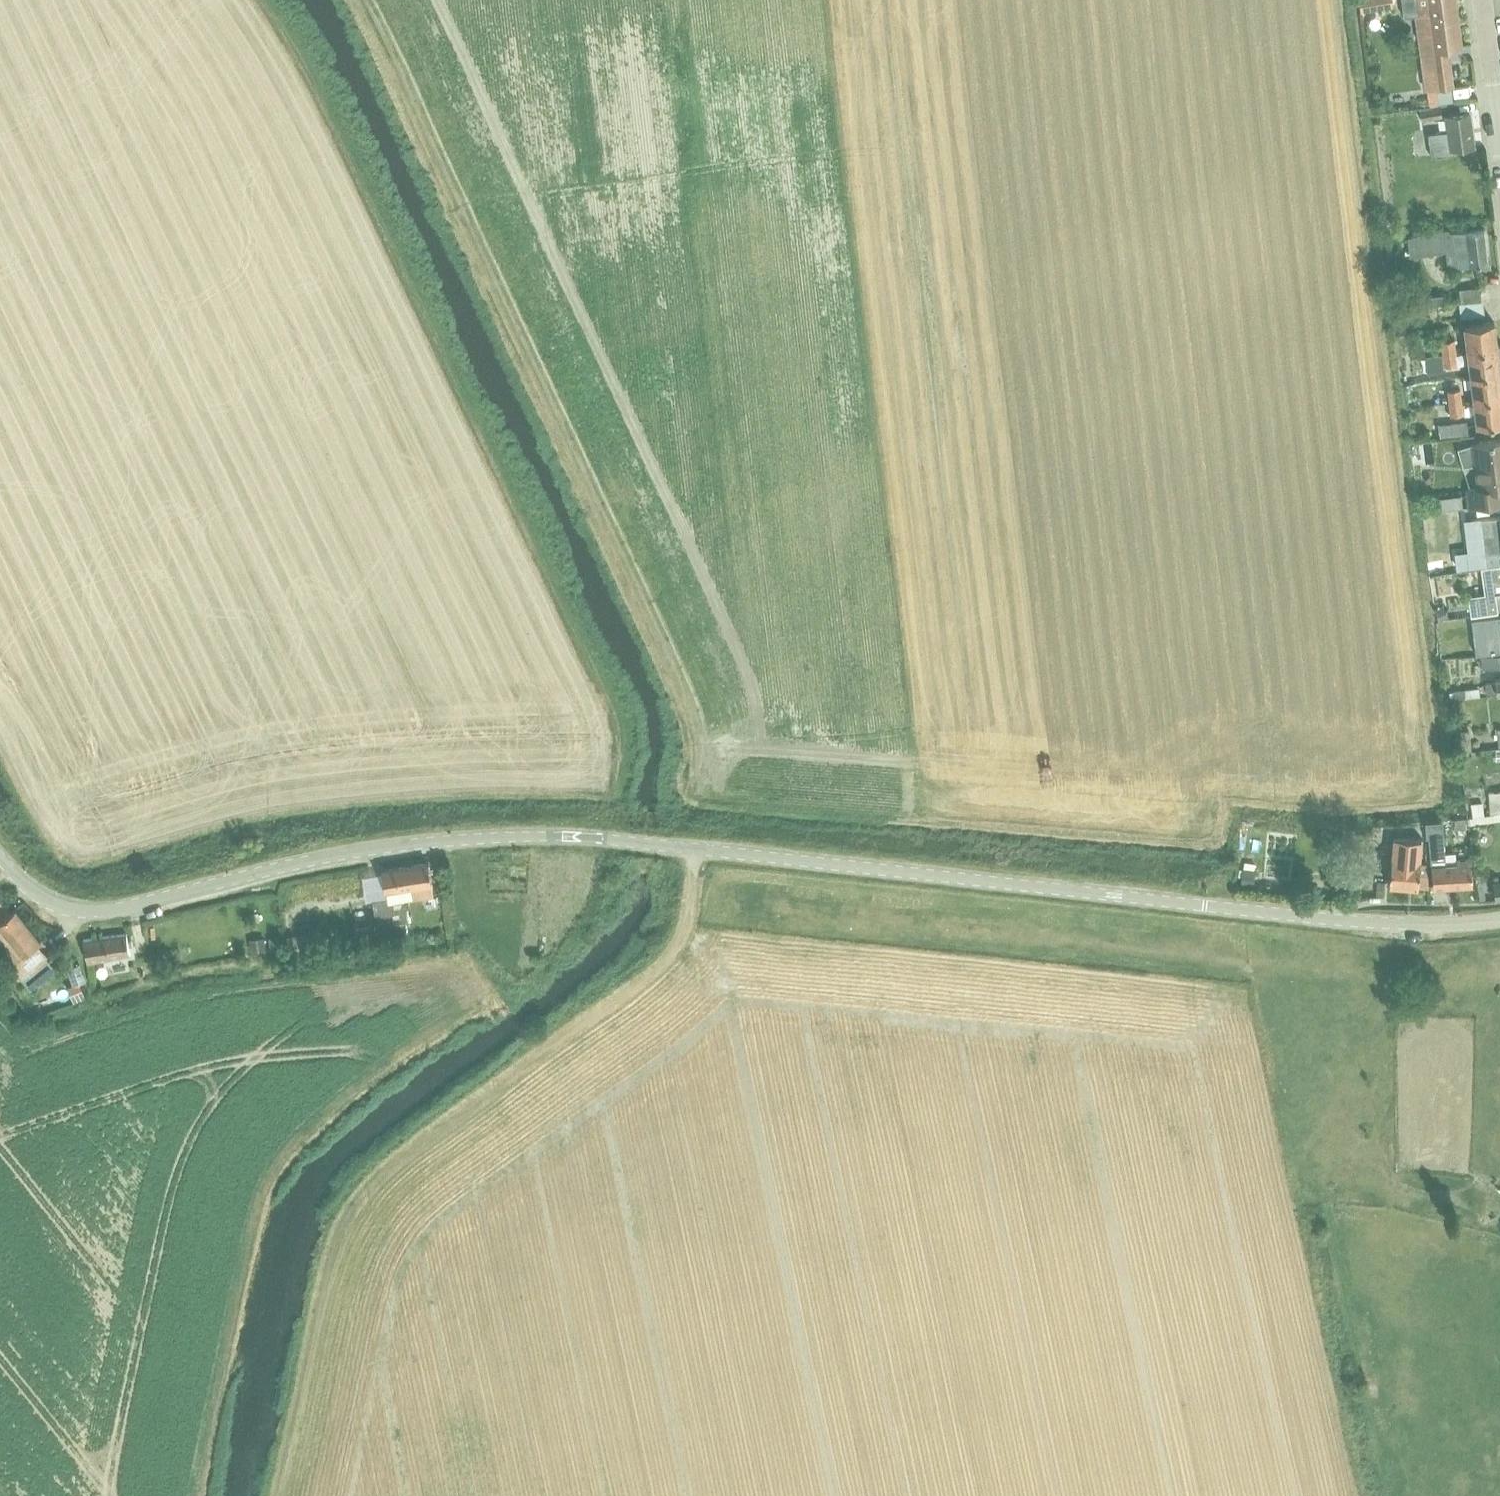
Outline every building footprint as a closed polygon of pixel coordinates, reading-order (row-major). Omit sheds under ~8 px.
[(1404,17),(1417,15),(1421,50),(1461,44),(1455,0),(1401,0),(1404,17)] [(1427,90),(1454,86),(1450,61),(1424,65),(1427,90)] [(1422,121),(1444,117),(1442,107),(1421,110),(1422,121)] [(1448,131),(1428,134),(1428,137),(1431,154),(1432,158),(1452,155),(1451,154),(1447,155),(1447,150),(1474,146),(1469,111),(1445,115),(1448,131)] [(1448,267),(1459,266),(1487,263),(1483,229),(1449,233),(1449,229),(1409,239),(1411,255),(1446,251),(1448,267)] [(1464,317),(1484,314),(1481,286),(1460,289),(1464,317)] [(1444,295),(1416,298),(1417,307),(1445,304),(1444,295)] [(1468,350),(1497,347),(1494,321),(1465,325),(1468,350)] [(1442,353),(1456,352),(1455,339),(1441,341),(1442,353)] [(1497,347),(1468,350),(1471,375),(1499,371),(1499,367),(1497,347)] [(1458,365),(1456,352),(1442,353),(1444,366),(1458,365)] [(1441,356),(1425,357),(1426,371),(1442,369),(1441,356)] [(1471,375),(1474,399),(1499,396),(1499,371),(1471,375)] [(1448,404),(1462,402),(1461,389),(1447,391),(1448,404)] [(1474,399),(1477,425),(1499,422),(1499,396),(1474,399)] [(1464,415),(1462,402),(1448,404),(1450,417),(1464,415)] [(1470,419),(1440,423),(1442,437),(1472,433),(1470,419)] [(1467,489),(1469,506),(1499,502),(1499,438),(1474,442),(1480,488),(1467,489)] [(1457,553),(1459,568),(1487,565),(1487,566),(1490,566),(1499,565),(1499,516),(1466,520),(1469,552),(1457,553)] [(1427,562),(1429,574),(1445,572),(1443,560),(1427,562)] [(1471,595),(1473,614),(1478,613),(1479,613),(1481,613),(1499,611),(1499,565),(1490,566),(1487,566),(1484,567),(1484,569),(1487,593),(1471,595)] [(1434,607),(1439,618),(1446,615),(1442,604),(1434,607)] [(1472,619),(1474,637),(1485,635),(1488,654),(1499,652),(1499,615),(1472,619)] [(1499,665),(1499,654),(1481,656),(1483,667),(1499,665)] [(1499,691),(1499,678),(1495,679),(1496,682),(1486,683),(1487,693),(1499,691)] [(1460,729),(1461,749),(1471,748),(1470,728),(1460,729)] [(1491,791),(1492,813),(1499,812),(1499,790),(1491,791)] [(1454,819),(1454,829),(1465,828),(1464,818),(1454,819)] [(1421,858),(1423,838),(1394,836),(1392,855),(1392,856),(1390,873),(1389,884),(1405,885),(1429,887),(1428,872),(1427,864),(1420,863),(1421,858)] [(1443,838),(1431,839),(1434,888),(1472,885),(1470,859),(1457,860),(1457,864),(1445,865),(1443,838)] [(376,925),(356,929),(358,942),(409,933),(406,920),(403,899),(433,894),(427,862),(380,870),(384,890),(386,889),(387,897),(372,899),(376,925)] [(1243,869),(1241,883),(1253,885),(1255,870),(1243,869)] [(9,963),(19,977),(45,958),(36,945),(41,941),(16,908),(10,912),(2,901),(0,902),(0,924),(15,944),(2,954),(9,963)] [(87,961),(130,953),(125,932),(83,939),(87,961)] [(288,951),(308,947),(306,933),(285,937),(288,951)] [(278,937),(268,938),(269,950),(279,949),(278,937)] [(263,940),(249,941),(250,953),(264,952),(263,940)] [(80,983),(69,987),(74,1000),(85,996),(80,983)]
